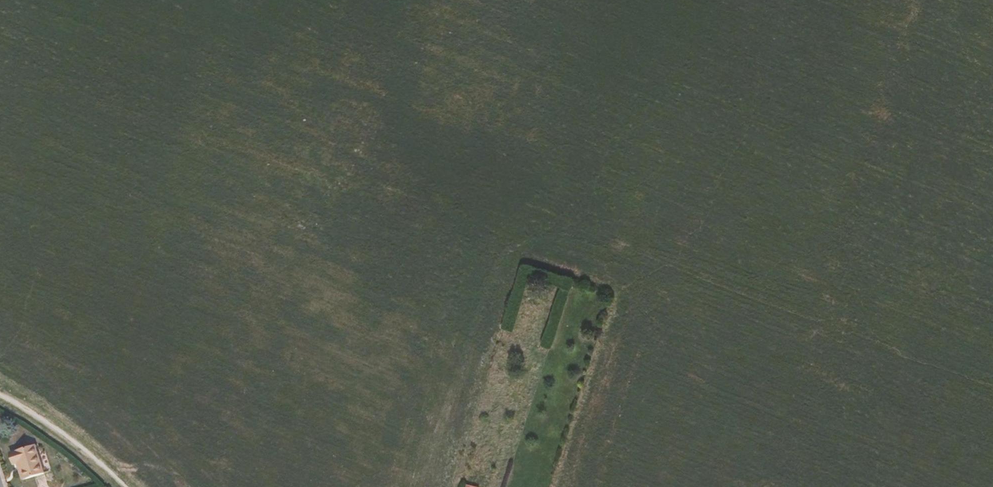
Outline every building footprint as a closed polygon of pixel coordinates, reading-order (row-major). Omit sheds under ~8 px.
[(35,444),(12,451),(16,463),(20,462),(22,469),(20,469),(23,479),(44,472),(35,444)]
